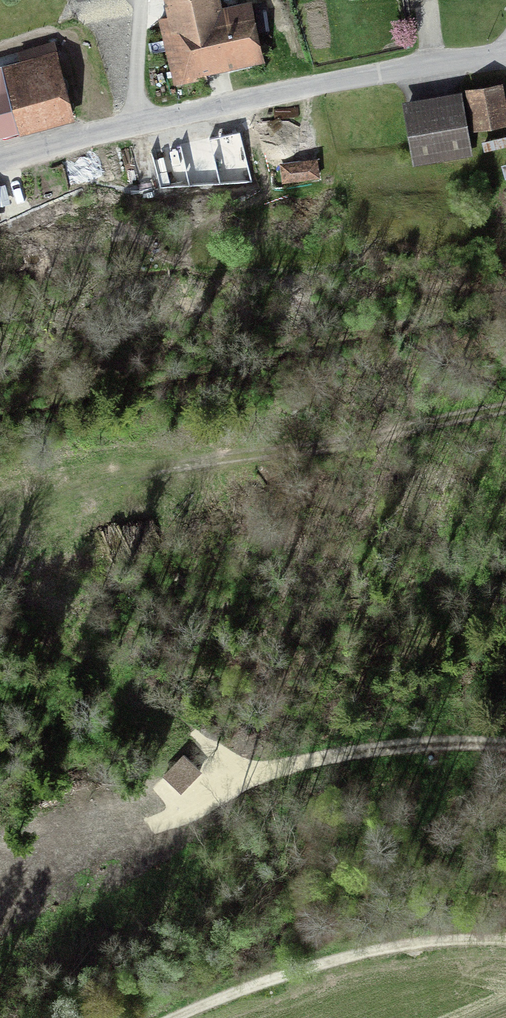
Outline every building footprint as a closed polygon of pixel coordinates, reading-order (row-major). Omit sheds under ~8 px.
[(179,76),(256,54),(244,9),(167,31),(179,76)] [(0,75),(0,131),(61,114),(47,62),(0,75)] [(505,119),(505,116),(500,82),(471,87),(478,124),(505,119)] [(454,101),(405,110),(413,157),(462,148),(454,101)] [(291,182),(320,175),(315,157),(286,164),(291,182)] [(230,160),(218,162),(221,176),(232,174),(230,160)] [(182,791),(204,769),(185,749),(163,771),(182,791)]
